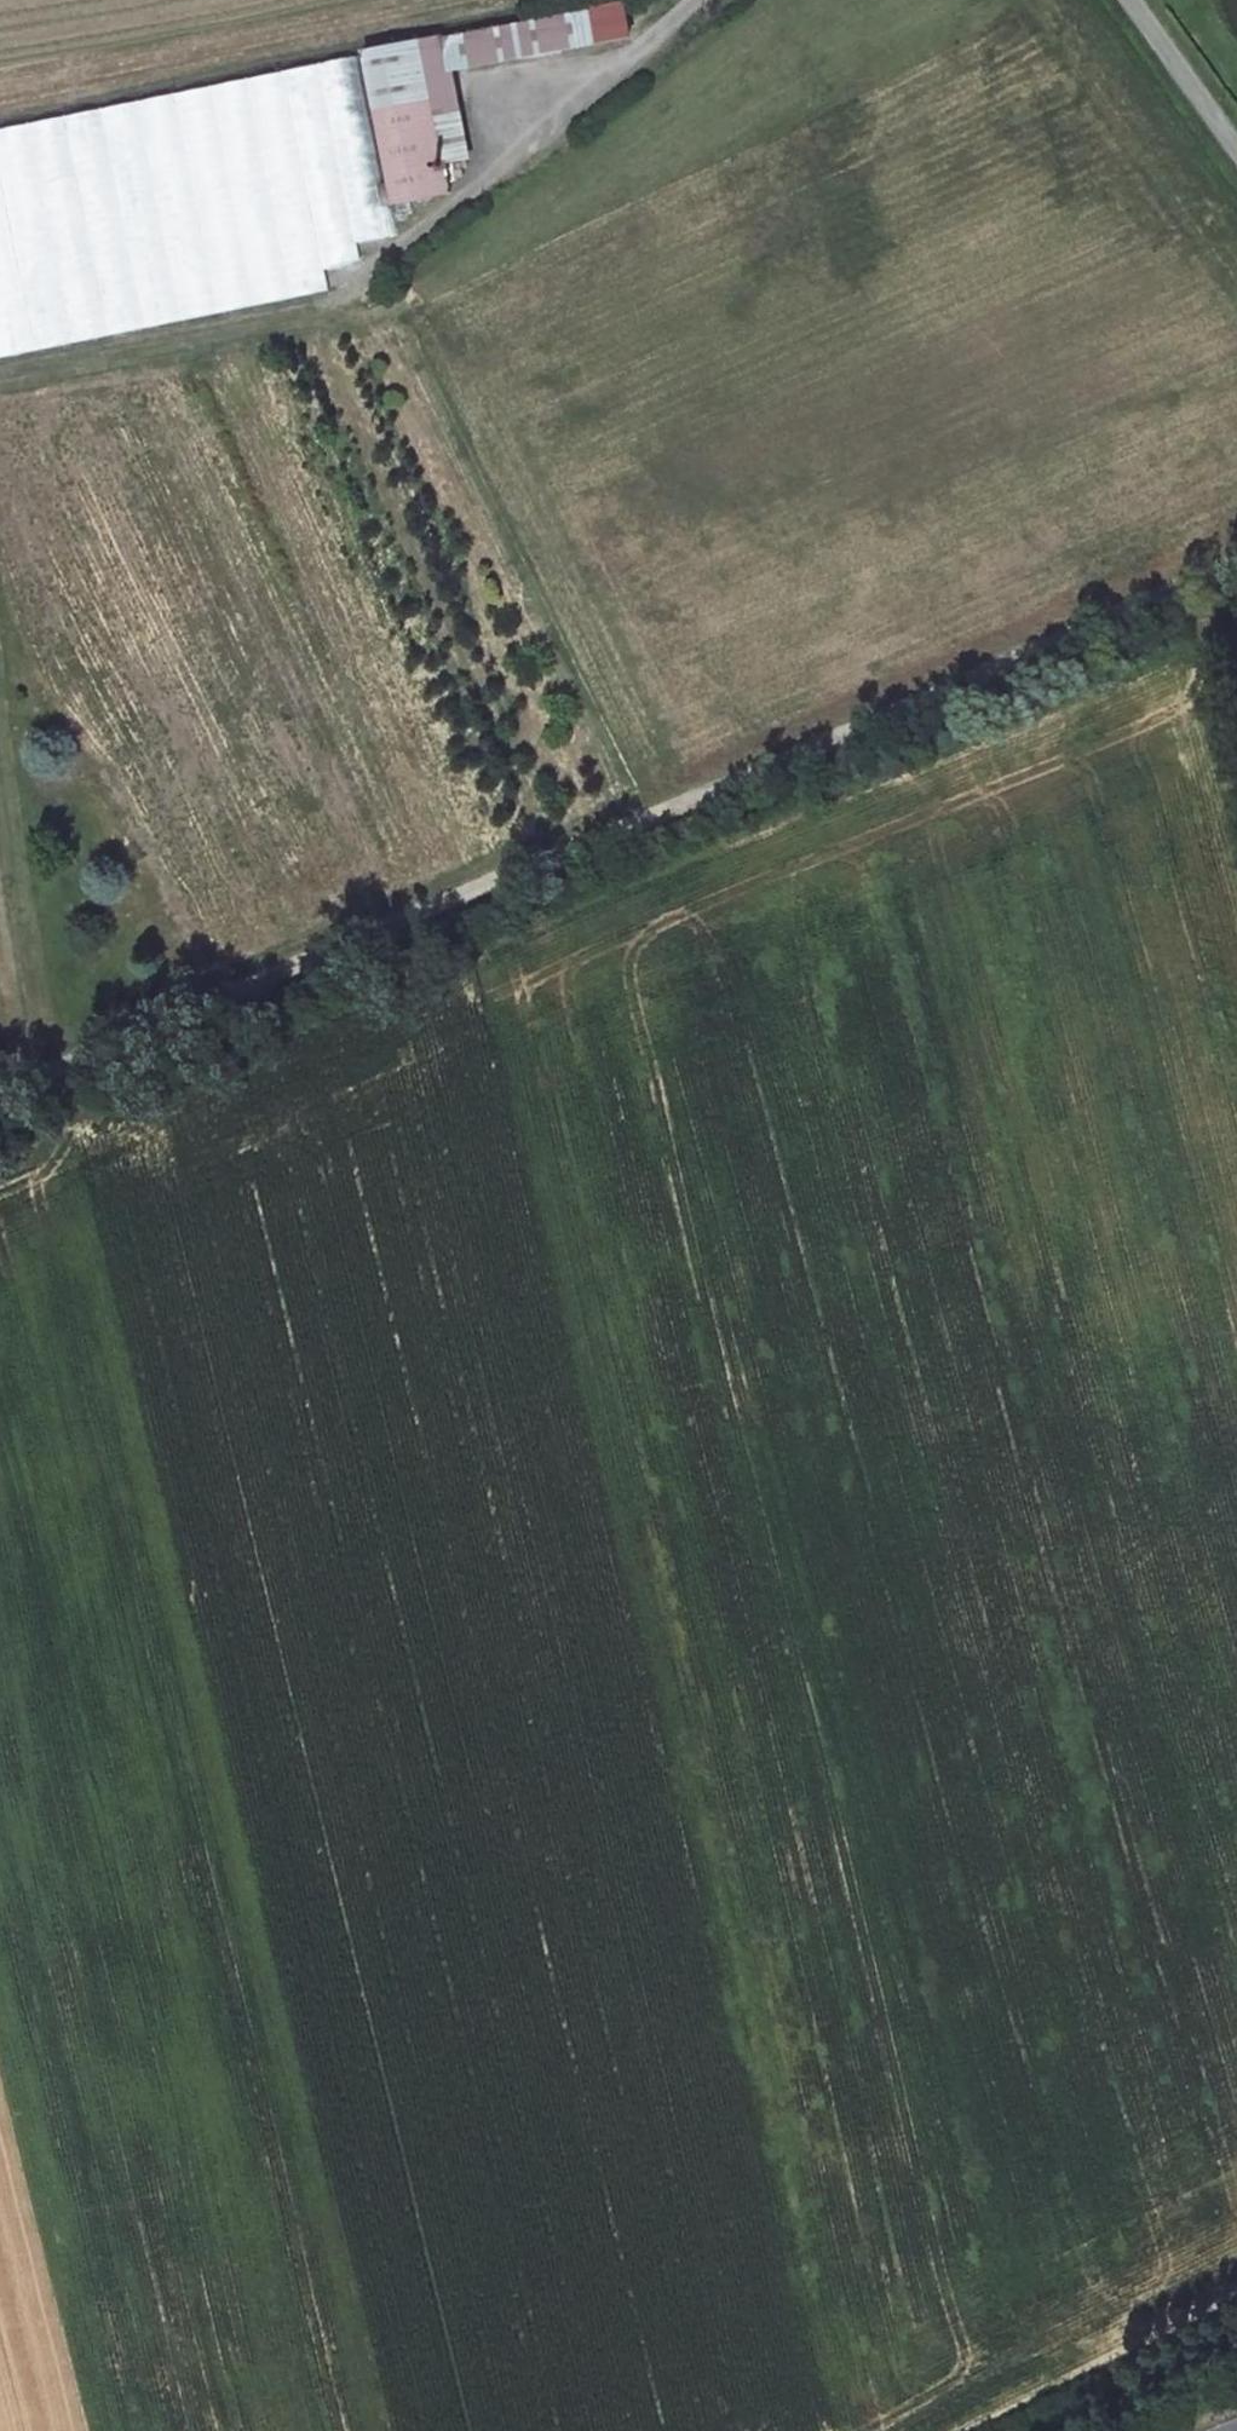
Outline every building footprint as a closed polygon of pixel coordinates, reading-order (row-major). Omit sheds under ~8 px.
[(623,4),(367,53),(394,204),(451,193),(445,163),(468,158),(452,72),(629,38),(623,4)] [(335,300),(329,268),(365,261),(362,242),(390,237),(360,65),(0,128),(0,358),(335,300)]
